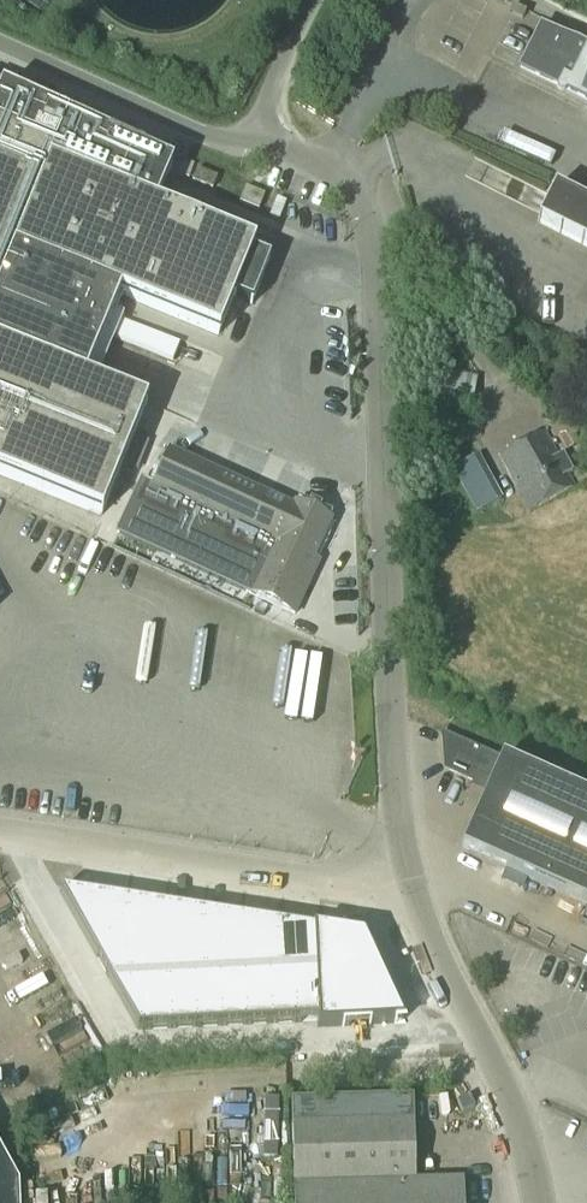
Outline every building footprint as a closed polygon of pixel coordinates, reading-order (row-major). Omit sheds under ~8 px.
[(540,28),(522,67),(586,101),(586,50),(540,28)] [(146,406),(84,381),(119,295),(218,336),(233,298),(251,305),(269,261),(251,254),(254,247),(155,207),(171,168),(0,98),(0,475),(101,516),(146,406)] [(211,191),(216,179),(196,171),(191,182),(211,191)] [(538,222),(586,247),(586,183),(578,201),(555,190),(538,222)] [(264,197),(244,189),(238,204),(258,212),(264,197)] [(445,370),(436,406),(471,414),(479,377),(445,370)] [(434,443),(436,444),(432,458),(457,463),(461,448),(464,449),(470,421),(440,415),(434,443)] [(501,455),(532,512),(575,487),(569,474),(572,473),(562,455),(560,457),(546,431),(501,455)] [(141,481),(117,534),(247,594),(295,616),(319,563),(314,561),(321,547),(331,524),(294,507),(293,510),(287,507),(237,484),(169,452),(153,486),(141,481)] [(443,736),(445,770),(489,790),(462,850),(586,907),(586,800),(443,735),(443,736)] [(59,892),(137,1030),(318,1022),(318,1027),(402,1023),(363,937),(314,930),(313,932),(59,892)] [(460,1115),(473,1109),(467,1097),(456,1102),(460,1115)] [(264,1100),(262,1161),(278,1161),(279,1101),(264,1100)] [(291,1129),(293,1191),(415,1188),(415,1186),(413,1126),(291,1129)] [(0,1157),(0,1202),(18,1202),(17,1187),(0,1157)] [(293,1202),(463,1202),(463,1185),(415,1186),(415,1188),(293,1191),(293,1202)]
